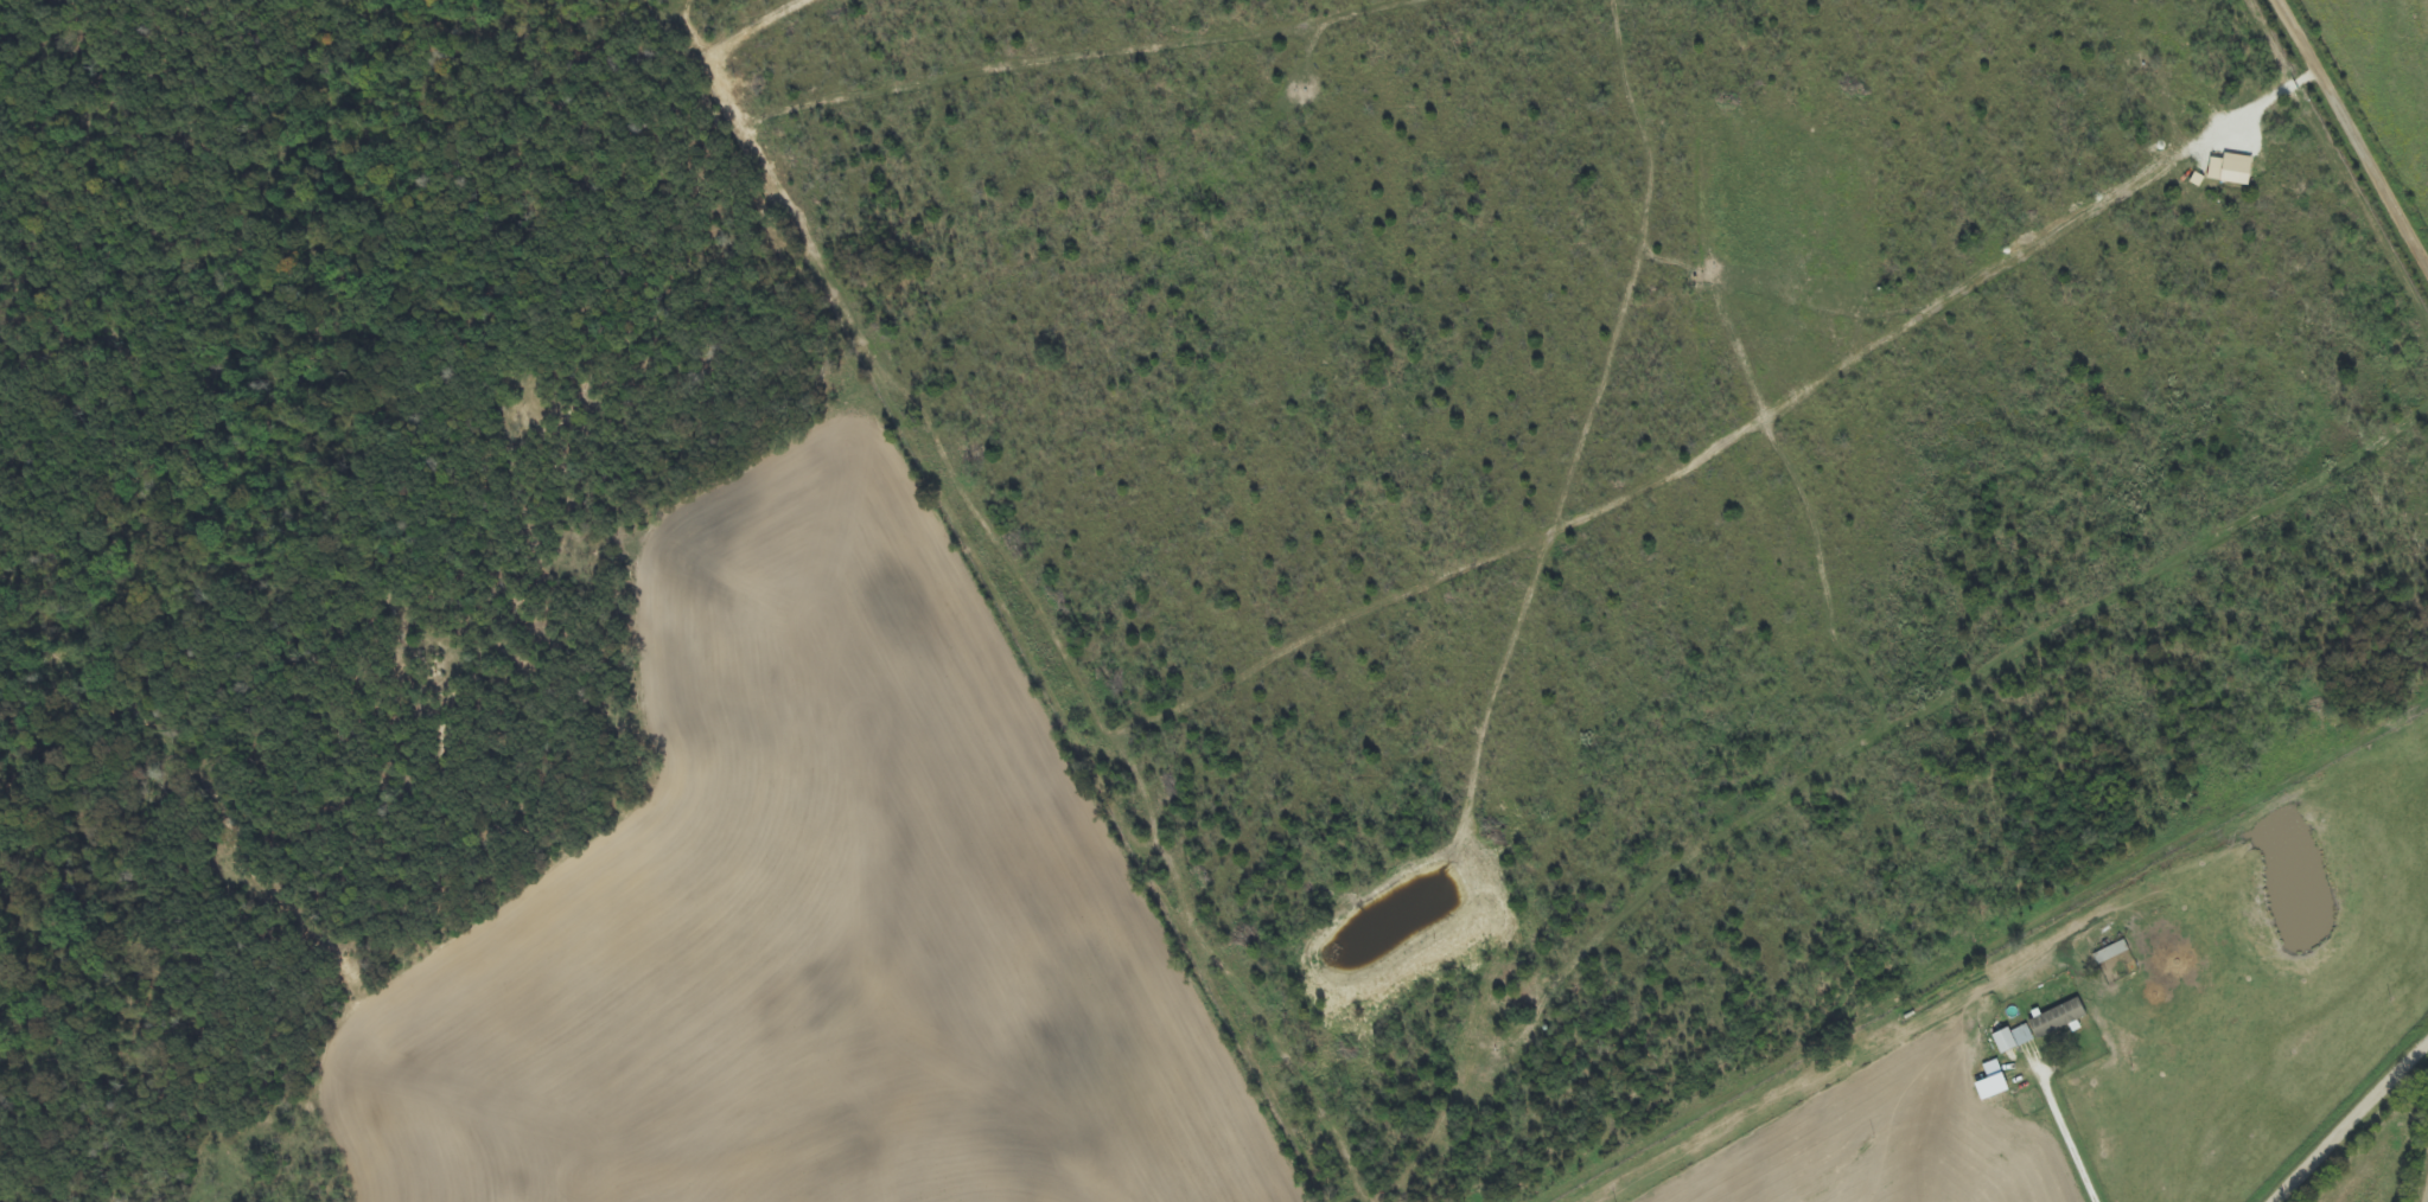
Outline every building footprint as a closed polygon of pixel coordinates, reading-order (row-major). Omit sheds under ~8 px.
[(2254,186),(2257,158),(2228,155),(2227,160),(2214,159),(2211,181),(2254,186)] [(2029,1021),(2038,1041),(2092,1019),(2084,999),(2029,1021)] [(2037,1044),(2030,1025),(1998,1036),(2004,1055),(2037,1044)]
